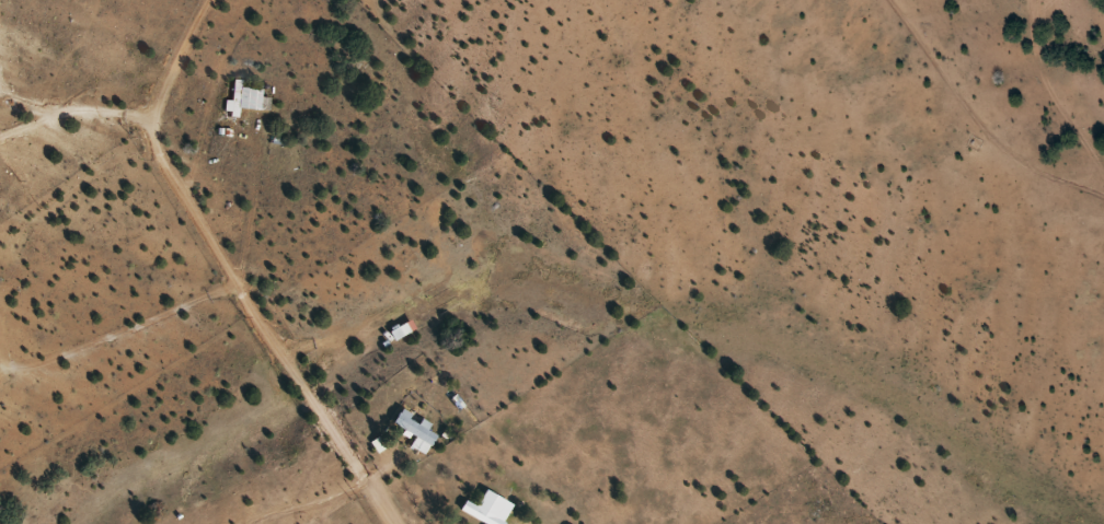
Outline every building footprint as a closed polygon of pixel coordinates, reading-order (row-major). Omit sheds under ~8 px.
[(258,110),(261,88),(233,84),(229,111),(238,112),(238,108),(258,110)] [(413,424),(404,409),(393,417),(410,442),(409,443),(416,453),(435,440),(420,419),(413,424)] [(481,490),(473,506),(461,500),(457,509),(483,523),(498,523),(509,504),(481,490)]
